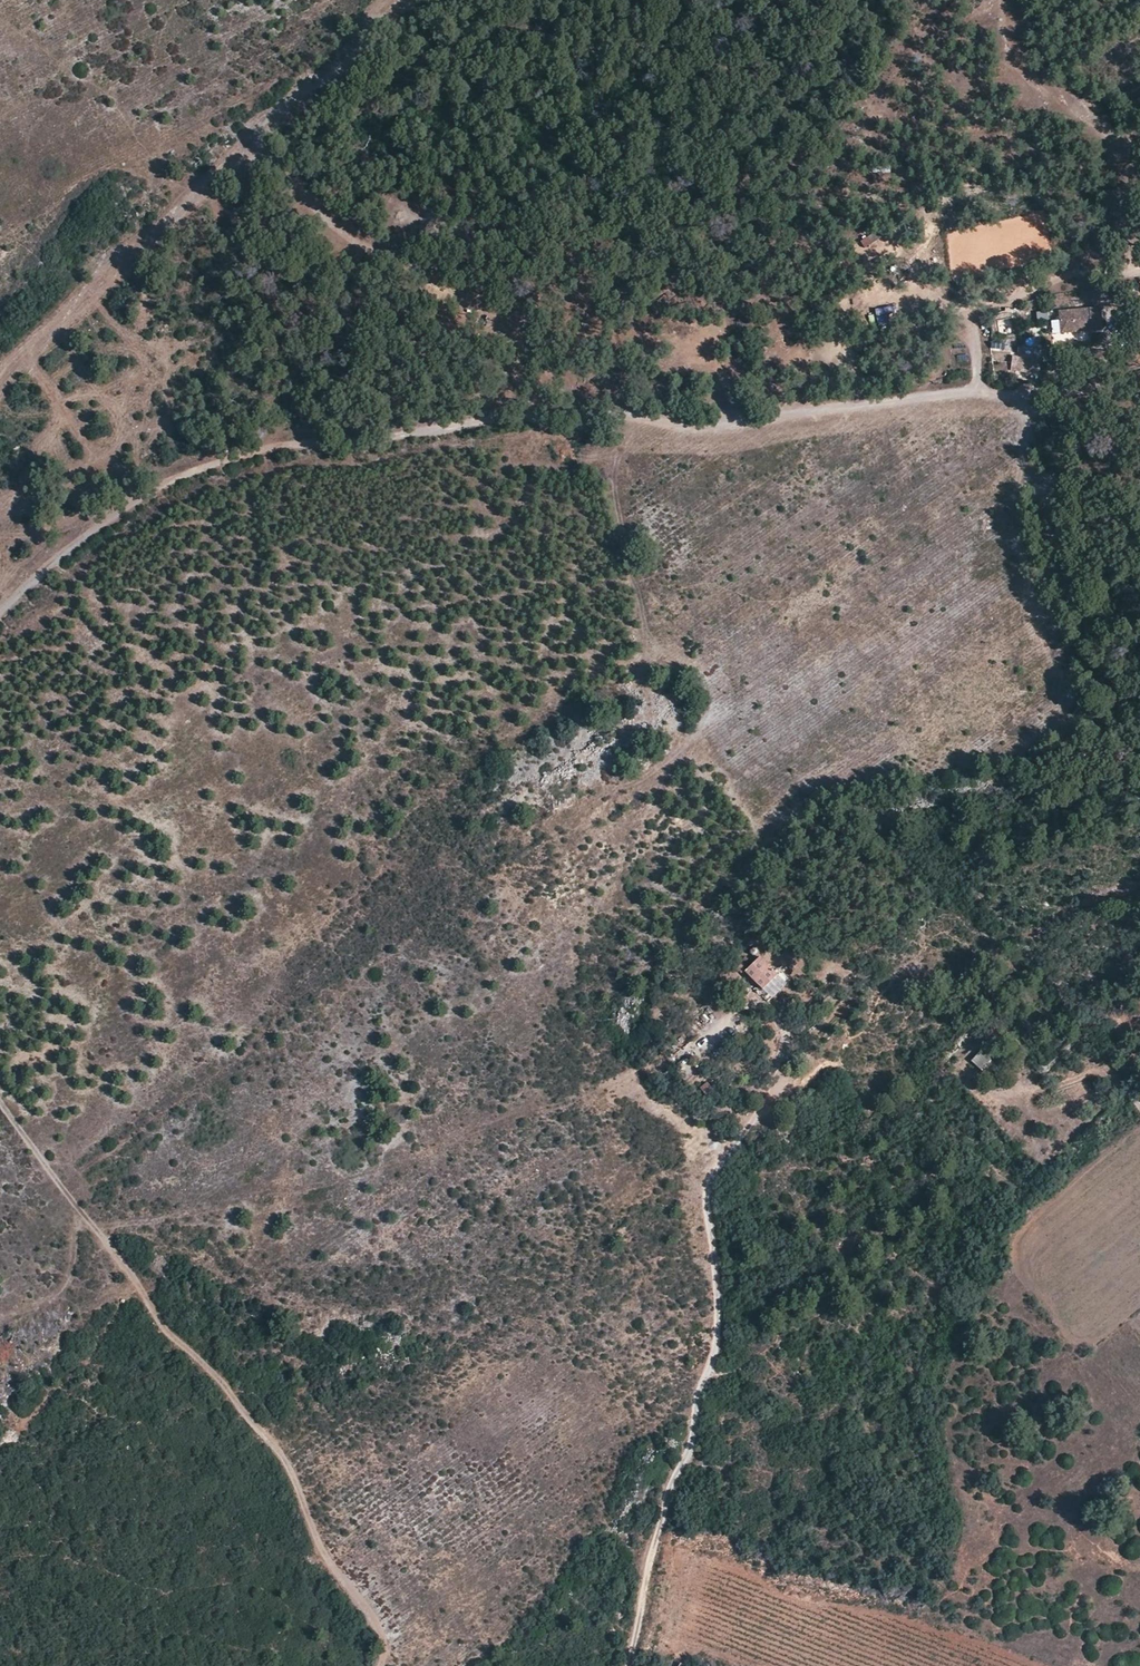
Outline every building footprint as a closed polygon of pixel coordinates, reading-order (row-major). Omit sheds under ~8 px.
[(872,309),(877,328),(898,323),(894,304),(872,309)] [(1063,332),(1090,329),(1088,310),(1060,313),(1063,332)] [(1050,319),(1049,312),(1036,313),(1036,320),(1050,319)] [(681,355),(699,349),(697,341),(678,347),(681,355)] [(992,342),(990,349),(1011,354),(1013,348),(992,342)] [(1032,373),(1034,358),(1012,356),(1010,371),(1032,373)] [(109,442),(113,448),(138,435),(134,428),(109,442)] [(762,990),(777,975),(759,956),(744,972),(762,990)] [(971,1063),(985,1071),(993,1059),(978,1051),(971,1063)] [(715,1090),(707,1081),(699,1087),(707,1096),(715,1090)] [(1118,1595),(1119,1581),(1103,1580),(1102,1594),(1118,1595)]
